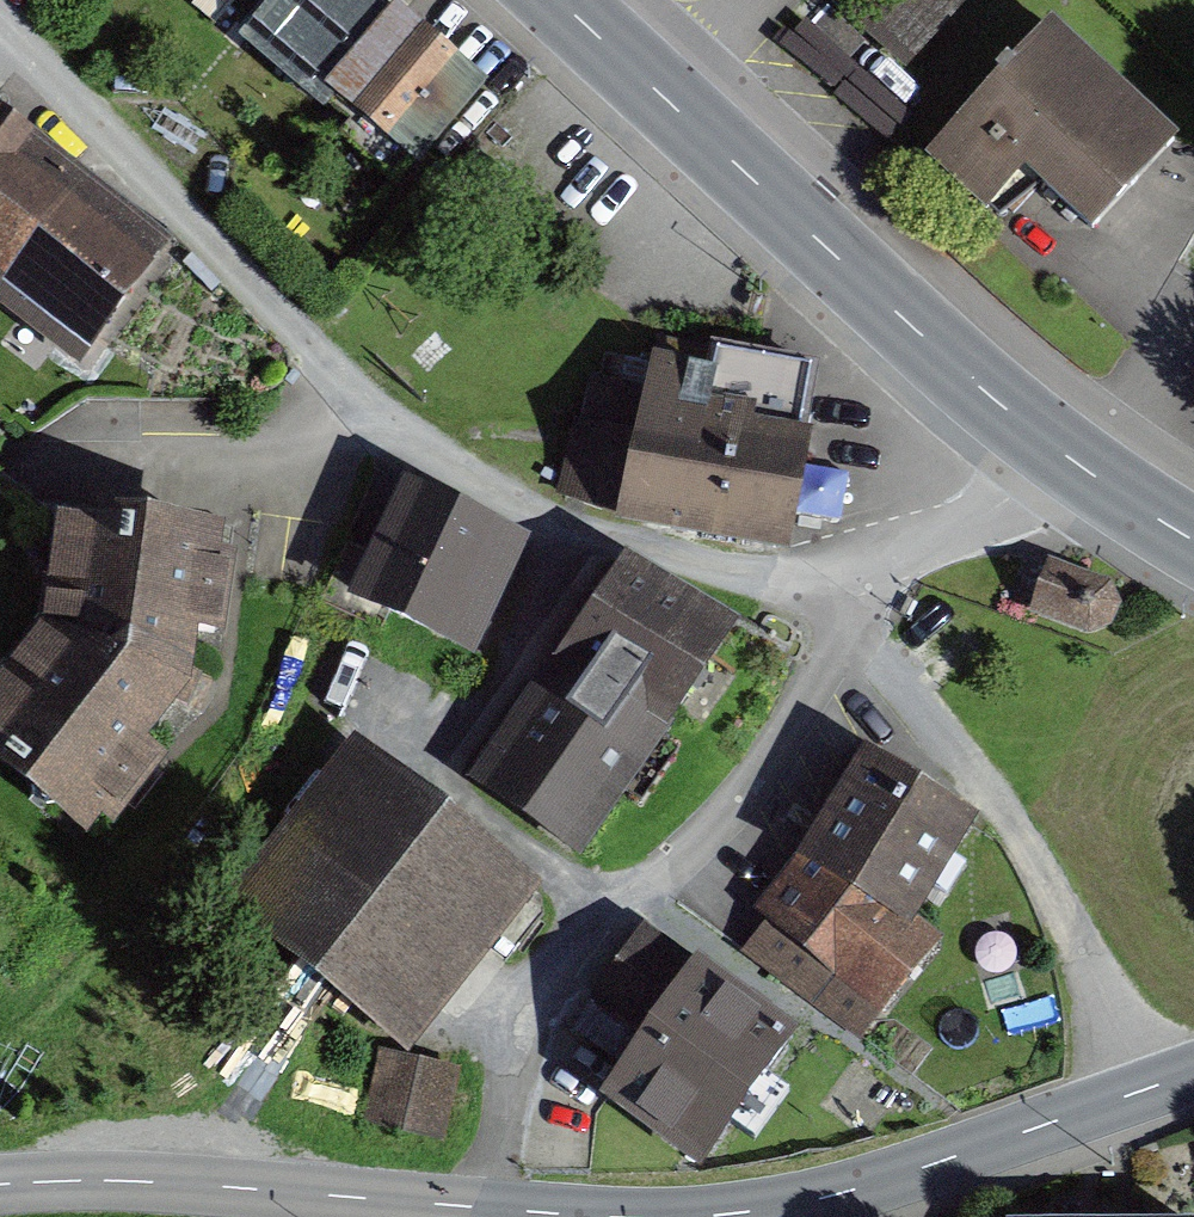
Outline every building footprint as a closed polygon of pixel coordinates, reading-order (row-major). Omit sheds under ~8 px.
[(399,16),(380,0),(276,0),(239,46),(320,112),(399,16)] [(970,0),(858,0),(852,6),(907,62),(970,0)] [(401,179),(482,84),(399,16),(320,112),(401,179)] [(1161,143),(1035,28),(922,158),(979,212),(1011,181),(1071,240),(1161,143)] [(68,184),(0,130),(0,269),(68,184)] [(160,257),(68,184),(0,269),(0,299),(77,361),(160,257)] [(600,529),(775,547),(803,435),(711,404),(712,382),(656,365),(638,388),(598,380),(561,502),(601,516),(600,529)] [(520,543),(392,489),(339,613),(468,667),(520,543)] [(36,526),(25,634),(0,666),(0,785),(93,855),(159,764),(135,754),(186,673),(203,536),(36,526)] [(1130,566),(1064,543),(1045,601),(1104,620),(1128,610),(1135,593),(1130,566)] [(723,637),(614,566),(488,760),(506,771),(485,803),(582,866),(670,731),(665,727),(723,637)] [(533,892),(348,749),(221,898),(405,1057),(533,892)] [(973,824),(859,752),(744,932),(879,1016),(933,932),(912,919),(973,824)] [(778,1023),(638,927),(594,992),(630,1016),(578,1091),(683,1163),(778,1023)]
